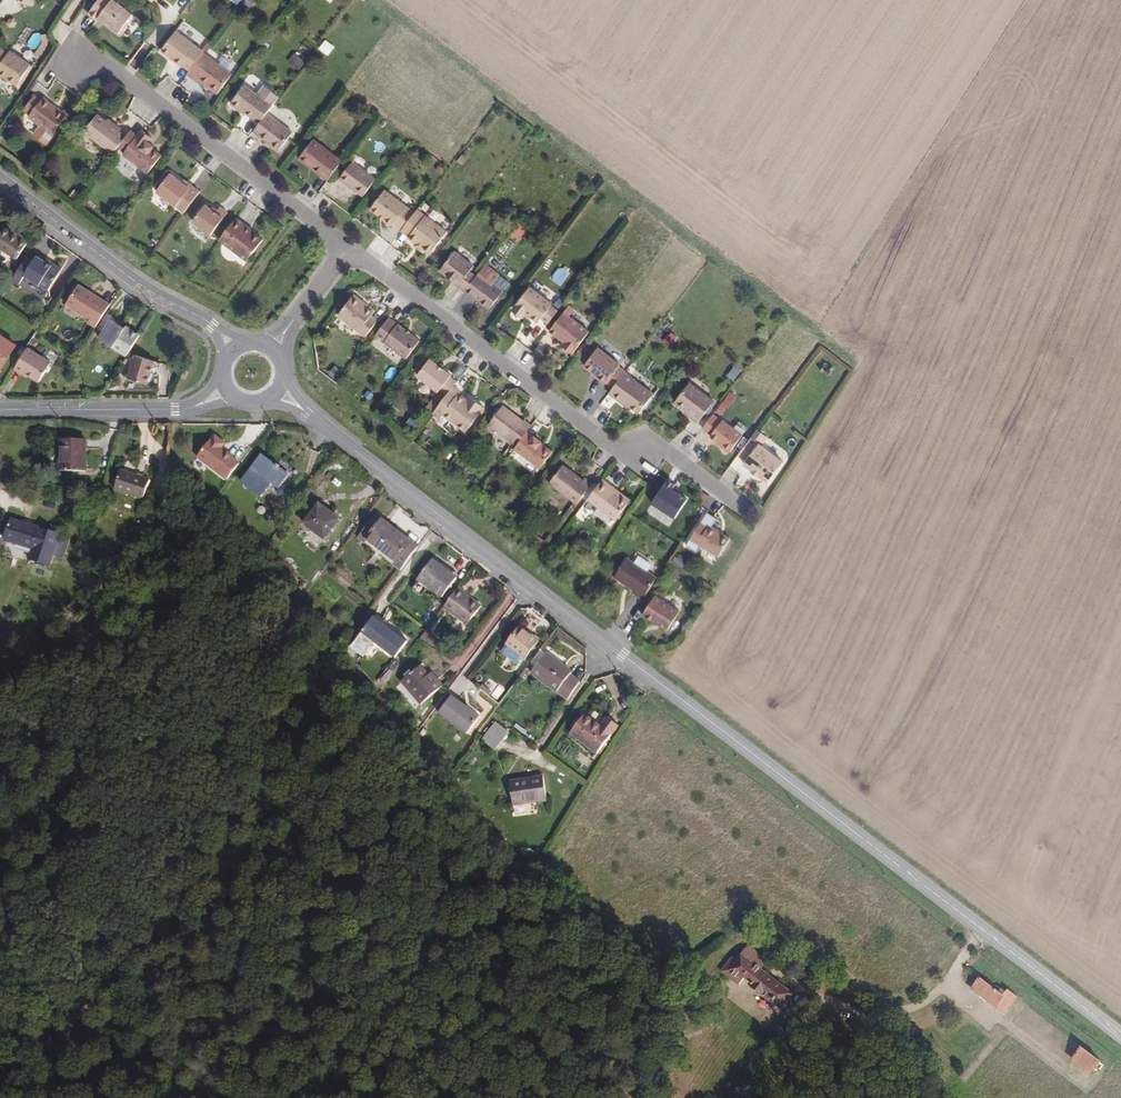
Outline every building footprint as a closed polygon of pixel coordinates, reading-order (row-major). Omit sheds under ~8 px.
[(114,0),(96,0),(87,12),(96,19),(98,16),(103,19),(103,23),(116,33),(121,33),(126,27),(125,22),(132,14),(114,0)] [(244,5),(250,9),(256,0),(247,0),(244,5)] [(205,51),(176,30),(161,51),(181,66),(183,64),(192,70),(205,51)] [(334,47),(325,40),(318,50),(327,56),(334,47)] [(10,52),(8,55),(0,50),(0,73),(17,85),(30,65),(10,52)] [(218,92),(233,72),(205,51),(192,70),(188,74),(196,81),(199,78),(218,92)] [(305,62),(292,52),(286,61),(299,71),(305,62)] [(223,56),(219,61),(233,71),(237,65),(223,56)] [(269,114),(274,107),(246,86),(232,104),(241,110),(242,108),(262,123),(269,114)] [(52,134),(66,115),(44,98),(42,102),(34,96),(24,109),(32,115),(30,118),(52,134)] [(128,136),(121,131),(123,129),(115,123),(113,126),(97,114),(84,131),(114,155),(119,148),(128,136)] [(281,150),(294,133),(269,114),(262,123),(256,131),(281,150)] [(148,173),(162,156),(148,144),(152,139),(142,130),(137,137),(131,132),(128,136),(119,148),(124,152),(123,154),(148,173)] [(345,162),(314,140),(301,159),(330,181),(345,162)] [(461,152),(457,160),(463,164),(468,156),(461,152)] [(377,178),(354,161),(341,179),(364,196),(377,178)] [(439,165),(435,170),(443,176),(446,171),(439,165)] [(185,215),(201,193),(192,186),(190,189),(171,175),(157,193),(185,215)] [(417,214),(386,190),(372,209),(394,226),(396,224),(404,231),(417,214)] [(212,237),(230,214),(222,207),(217,214),(207,206),(194,223),(212,237)] [(431,254),(448,231),(420,210),(417,214),(404,231),(413,238),(412,240),(431,254)] [(249,261),(264,240),(254,232),(253,233),(244,227),(246,225),(237,219),(221,241),(249,261)] [(520,237),(527,227),(519,222),(512,232),(520,237)] [(6,224),(0,233),(0,246),(18,257),(30,239),(6,224)] [(476,265),(457,251),(444,270),(458,280),(456,283),(469,292),(480,277),(472,271),(476,265)] [(52,289),(65,268),(56,262),(54,264),(47,259),(39,255),(36,260),(29,256),(15,279),(22,284),(28,275),(52,289)] [(506,291),(488,279),(495,269),(487,263),(480,273),(482,274),(480,277),(469,292),(492,310),(506,291)] [(95,325),(109,303),(78,283),(66,302),(90,318),(88,321),(95,325)] [(554,306),(555,304),(532,288),(517,309),(526,316),(528,314),(541,323),(545,318),(552,324),(561,312),(554,306)] [(364,336),(377,320),(370,314),(373,310),(352,294),(336,314),(364,336)] [(575,353),(592,330),(568,313),(554,332),(567,341),(564,346),(575,353)] [(129,352),(140,335),(112,317),(100,336),(128,354),(129,352)] [(175,323),(165,318),(162,324),(172,329),(175,323)] [(405,359),(420,340),(391,318),(376,337),(405,359)] [(12,349),(0,341),(0,369),(12,349)] [(40,382),(53,360),(29,346),(15,370),(23,374),(24,372),(40,382)] [(628,372),(629,371),(622,366),(623,365),(601,348),(588,365),(601,374),(599,377),(608,385),(610,382),(617,387),(628,372)] [(150,382),(156,359),(137,354),(131,377),(150,382)] [(452,373),(429,357),(416,375),(438,392),(440,390),(447,395),(454,385),(457,381),(450,376),(452,373)] [(733,367),(728,376),(735,380),(740,372),(733,367)] [(189,372),(184,370),(181,378),(185,380),(189,372)] [(656,394),(628,372),(617,387),(612,393),(624,402),(626,401),(642,413),(656,394)] [(716,399),(691,380),(677,399),(693,411),(691,413),(700,420),(716,399)] [(485,406),(470,395),(467,398),(460,393),(461,390),(454,385),(447,395),(434,412),(440,417),(443,414),(466,431),(485,406)] [(731,391),(722,405),(727,409),(736,395),(731,391)] [(527,430),(533,423),(525,417),(523,420),(504,404),(489,423),(517,444),(527,430)] [(745,431),(724,416),(723,418),(715,412),(705,425),(713,432),(712,434),(732,449),(745,431)] [(784,459),(764,443),(769,436),(757,427),(740,452),(747,458),(745,460),(754,467),(753,469),(767,480),(784,459)] [(553,450),(543,442),(544,440),(535,434),(534,435),(527,430),(517,444),(515,447),(541,467),(553,450)] [(241,460),(234,455),(235,454),(223,445),(224,442),(224,438),(219,435),(215,435),(213,437),(211,436),(196,456),(226,480),(241,460)] [(85,475),(87,443),(62,441),(60,473),(85,475)] [(279,488),(289,475),(262,454),(241,481),(262,497),(272,483),(279,488)] [(579,501),(594,481),(586,475),(583,478),(563,463),(550,480),(579,501)] [(146,500),(151,480),(122,472),(116,492),(146,500)] [(630,501),(612,488),(614,485),(604,477),(589,498),(616,519),(630,501)] [(674,484),(668,480),(652,503),(676,519),(689,500),(672,488),(674,484)] [(702,490),(696,499),(704,504),(710,495),(702,490)] [(582,523),(593,507),(585,502),(575,518),(582,523)] [(329,537),(343,517),(323,503),(309,523),(329,537)] [(417,548),(376,518),(359,541),(401,571),(417,548)] [(722,553),(733,537),(705,518),(694,535),(722,553)] [(59,533),(11,519),(9,527),(10,527),(7,540),(20,544),(21,540),(34,544),(33,548),(32,553),(51,557),(59,533)] [(548,542),(533,532),(529,538),(544,548),(548,542)] [(33,548),(34,544),(21,540),(20,544),(33,548)] [(49,564),(51,557),(32,553),(31,559),(49,564)] [(678,554),(674,561),(687,568),(691,561),(678,554)] [(644,600),(660,576),(629,557),(616,577),(639,592),(637,595),(644,600)] [(445,599),(458,580),(433,562),(420,581),(445,599)] [(51,580),(54,570),(33,564),(30,575),(51,580)] [(682,571),(673,566),(669,574),(678,579),(682,571)] [(469,622),(483,603),(460,586),(446,605),(469,622)] [(670,628),(681,609),(657,593),(646,612),(670,628)] [(398,662),(411,645),(379,621),(376,619),(353,651),(366,661),(376,646),(398,662)] [(526,660),(539,642),(520,628),(507,646),(526,660)] [(433,642),(438,635),(429,629),(428,631),(424,636),(433,642)] [(581,681),(571,674),(573,672),(544,650),(529,670),(568,699),(581,681)] [(442,677),(438,672),(437,673),(427,662),(407,679),(427,701),(447,683),(442,677)] [(483,717),(457,697),(444,714),(470,734),(483,717)] [(598,749),(618,720),(609,713),(602,722),(585,710),(572,730),(598,749)] [(510,731),(494,721),(482,741),(497,751),(510,731)] [(549,799),(545,775),(511,781),(516,806),(549,799)] [(765,968),(755,949),(754,952),(748,946),(738,956),(731,957),(721,971),(738,986),(742,982),(744,977),(782,1012),(788,1003),(794,994),(762,969),(765,968)] [(999,990),(981,976),(973,987),(1000,1006),(1006,1010),(1018,994),(1008,987),(1006,988),(1002,986),(999,990)] [(1102,1058),(1084,1045),(1076,1057),(1090,1068),(1093,1070),(1102,1058)]
